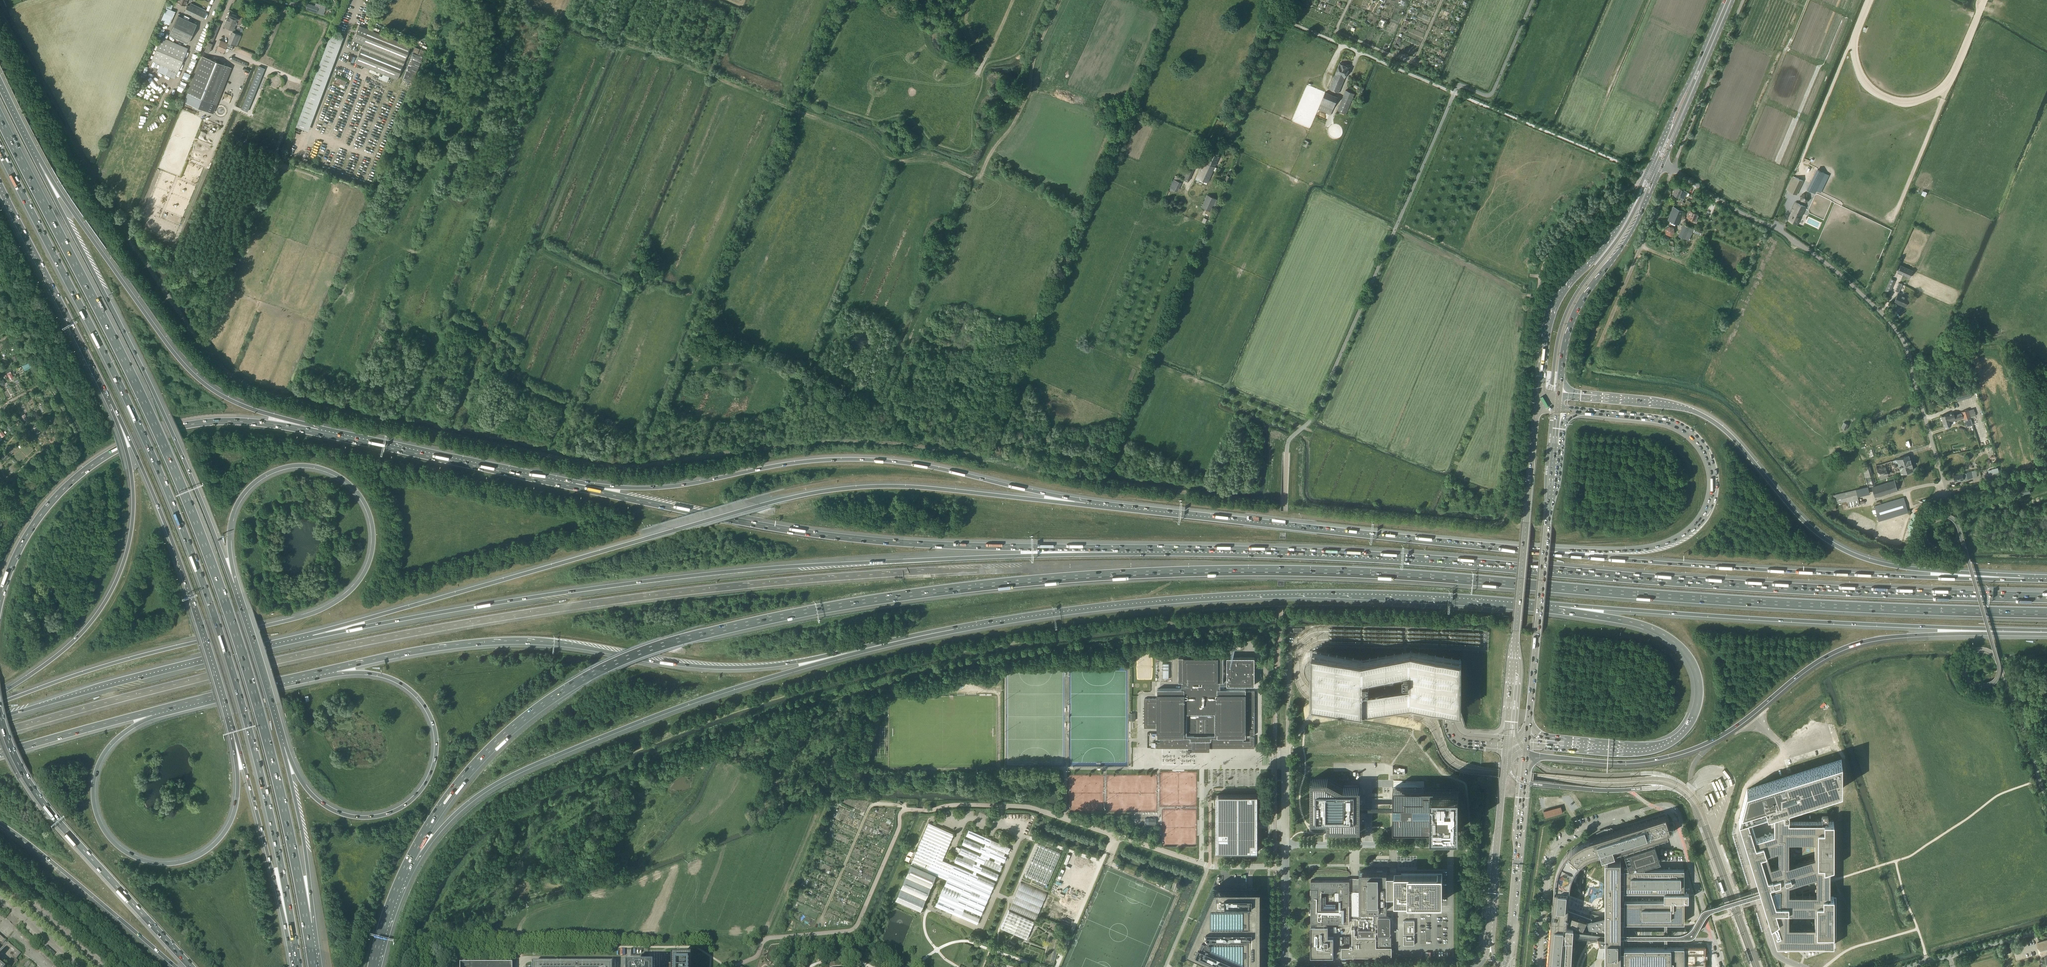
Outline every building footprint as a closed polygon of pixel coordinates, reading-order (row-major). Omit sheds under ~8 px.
[(168,3),(161,21),(170,25),(171,20),(175,12),(171,10),(173,6),(168,3)] [(189,5),(187,5),(184,11),(202,20),(207,10),(190,3),(189,5)] [(319,7),(307,3),(305,9),(323,15),(326,9),(318,7),(319,7)] [(227,16),(228,16),(223,26),(233,31),(236,25),(239,26),(243,17),(229,11),(227,16)] [(178,15),(169,35),(187,44),(196,24),(178,15)] [(208,41),(204,51),(206,52),(208,53),(220,25),(216,23),(211,34),(212,34),(211,35),(208,42),(208,41)] [(369,72),(379,75),(380,73),(397,79),(410,46),(359,25),(353,40),(362,44),(355,63),(370,69),(369,72)] [(228,43),(221,40),(216,50),(224,53),(226,48),(231,51),(234,45),(237,47),(241,35),(232,31),(227,43),(228,43)] [(343,37),(331,32),(295,126),(308,131),(315,111),(343,37)] [(151,61),(169,68),(166,75),(175,79),(177,72),(178,72),(188,48),(161,37),(151,61)] [(425,51),(415,47),(402,79),(415,84),(422,64),(420,64),(425,51)] [(202,56),(184,102),(213,113),(231,67),(202,56)] [(231,60),(245,66),(244,66),(246,67),(248,63),(246,62),(246,63),(233,57),(231,60)] [(1350,67),(1340,63),(1329,89),(1339,93),(1350,67)] [(259,66),(257,70),(245,98),(252,101),(265,68),(259,66)] [(333,83),(344,88),(347,81),(336,76),(333,83)] [(1355,94),(1346,90),(1337,111),(1346,114),(1355,94)] [(1326,92),(1318,110),(1331,115),(1338,97),(1326,92)] [(1219,157),(1208,151),(1196,177),(1207,182),(1219,157)] [(1189,181),(1194,170),(1187,166),(1182,178),(1189,181)] [(1815,194),(1816,191),(1822,180),(1825,173),(1817,169),(1807,189),(1815,194)] [(1181,177),(1175,175),(1170,187),(1177,191),(1181,183),(1179,181),(1181,177)] [(1793,176),(1788,186),(1786,190),(1797,195),(1803,181),(1793,176)] [(1684,199),(1688,192),(1676,187),(1673,194),(1684,199)] [(1803,192),(1800,200),(1807,202),(1810,195),(1803,192)] [(1216,199),(1207,195),(1201,207),(1210,211),(1216,199)] [(1806,207),(1796,202),(1787,220),(1797,224),(1802,215),(1802,216),(1806,207)] [(1673,207),(1668,220),(1679,225),(1685,212),(1673,207)] [(1686,217),(1692,219),(1691,221),(1696,223),(1699,214),(1689,210),(1686,217)] [(1689,240),(1694,228),(1683,224),(1679,236),(1689,240)] [(1669,226),(1665,229),(1666,234),(1671,236),(1675,233),(1674,228),(1669,226)] [(1913,270),(1900,265),(1897,273),(1910,278),(1913,270)] [(1896,280),(1891,278),(1886,290),(1890,292),(1891,289),(1892,290),(1895,283),(1894,282),(1896,280)] [(1894,302),(1898,304),(1899,303),(1905,306),(1909,297),(1898,293),(1894,302)] [(30,361),(22,364),(25,370),(32,366),(30,361)] [(1957,401),(1971,397),(1969,389),(1955,393),(1957,401)] [(1962,412),(1958,414),(1960,419),(1963,418),(1962,416),(1969,414),(1970,417),(1976,415),(1974,408),(1961,411),(1962,412)] [(1953,412),(1948,414),(1941,416),(1943,422),(1945,422),(1944,421),(1955,418),(1954,415),(1953,412)] [(1944,421),(1945,422),(1943,422),(1944,427),(1952,424),(1951,422),(1960,419),(1958,414),(1954,415),(1955,418),(1944,421)] [(1280,512),(1288,512),(1289,468),(1290,468),(1290,452),(1287,511),(1281,511),(1283,452),(1282,452),(1282,467),(1280,512)] [(1897,459),(1876,465),(1880,479),(1901,473),(1905,472),(1905,473),(1909,471),(1912,470),(1911,466),(1912,466),(1910,459),(1909,460),(1908,456),(1904,457),(1901,458),(1900,458),(1897,459)] [(1869,465),(1862,467),(1868,487),(1875,485),(1871,471),(1869,465)] [(1967,472),(1962,473),(1953,475),(1954,481),(1963,479),(1976,477),(1975,470),(1967,472)] [(1875,497),(1897,490),(1894,480),(1872,487),(1875,497)] [(1868,487),(1856,490),(1857,494),(1858,496),(1869,493),(1869,491),(1868,487)] [(2018,489),(2020,496),(2031,493),(2029,487),(2018,489)] [(1830,495),(1831,500),(1832,504),(1827,505),(1827,511),(1836,510),(1835,504),(1846,501),(1847,502),(1847,503),(1848,507),(1859,505),(1859,502),(1856,490),(1830,495)] [(1879,521),(1908,512),(1904,497),(1874,506),(1879,521)] [(1273,668),(1274,668),(1277,609),(1280,609),(1283,609),(1281,668),(1282,652),(1284,608),(1276,608),(1276,620),(1274,652),(1273,668)] [(1362,660),(1313,652),(1310,651),(1310,703),(1362,712),(1410,704),(1461,712),(1462,660),(1411,652),(1362,660)] [(1227,677),(1223,682),(1223,657),(1218,657),(1184,657),(1179,657),(1179,681),(1182,681),(1182,689),(1157,689),(1157,693),(1157,698),(1144,698),(1144,728),(1157,728),(1157,732),(1157,737),(1160,737),(1160,742),(1157,742),(1157,744),(1156,744),(1156,748),(1194,748),(1195,748),(1195,747),(1195,746),(1199,746),(1200,746),(1200,747),(1201,747),(1202,747),(1202,746),(1207,746),(1207,748),(1208,748),(1254,748),(1255,748),(1255,747),(1254,747),(1254,737),(1250,737),(1250,741),(1244,741),(1244,737),(1246,737),(1246,735),(1254,735),(1255,735),(1255,691),(1246,691),(1246,689),(1221,689),(1221,684),(1227,684),(1227,685),(1233,685),(1255,685),(1255,657),(1227,657),(1227,677)] [(1825,703),(1807,720),(1811,724),(1829,707),(1825,703)] [(1745,842),(1751,861),(1752,865),(1753,867),(1760,890),(1760,892),(1761,894),(1771,926),(1777,945),(1782,945),(1796,945),(1834,945),(1834,939),(1834,937),(1834,932),(1834,897),(1830,897),(1830,893),(1830,868),(1834,867),(1834,848),(1834,834),(1834,822),(1828,822),(1828,821),(1828,814),(1823,814),(1822,814),(1822,816),(1822,822),(1802,822),(1789,822),(1789,805),(1812,798),(1842,789),(1841,772),(1841,771),(1841,760),(1756,786),(1747,789),(1743,803),(1739,821),(1739,822),(1745,842)] [(1327,779),(1311,779),(1311,781),(1311,796),(1311,819),(1311,821),(1311,829),(1316,829),(1319,829),(1323,829),(1327,829),(1341,829),(1344,829),(1345,829),(1357,829),(1360,829),(1360,828),(1360,824),(1360,798),(1360,795),(1360,794),(1360,788),(1360,786),(1360,783),(1360,780),(1355,780),(1353,780),(1343,780),(1329,780),(1328,780),(1327,779)] [(1393,807),(1361,807),(1361,810),(1393,810),(1393,829),(1459,829),(1458,787),(1442,787),(1436,779),(1393,779),(1393,807)] [(1258,795),(1236,795),(1216,795),(1216,808),(1216,852),(1258,852),(1258,837),(1258,827),(1258,824),(1258,818),(1258,795)] [(1544,811),(1545,817),(1563,812),(1561,806),(1544,811)] [(1554,881),(1554,883),(1550,928),(1547,966),(1571,966),(1571,964),(1571,963),(1571,960),(1571,959),(1571,956),(1571,955),(1572,952),(1572,951),(1572,948),(1572,947),(1572,945),(1572,944),(1572,941),(1572,940),(1572,939),(1572,938),(1572,937),(1573,931),(1589,933),(1588,935),(1592,936),(1592,937),(1593,937),(1593,938),(1594,938),(1595,938),(1596,938),(1596,937),(1598,937),(1599,940),(1599,941),(1600,941),(1598,951),(1596,957),(1597,957),(1600,957),(1603,958),(1603,957),(1605,958),(1605,959),(1605,966),(1684,966),(1684,963),(1684,962),(1684,954),(1684,953),(1684,952),(1684,951),(1684,947),(1684,946),(1683,946),(1682,946),(1681,946),(1680,946),(1678,946),(1677,946),(1673,946),(1671,946),(1670,946),(1667,947),(1666,947),(1665,947),(1664,947),(1624,947),(1624,936),(1624,934),(1624,933),(1624,925),(1624,922),(1664,922),(1665,922),(1667,922),(1670,922),(1671,922),(1677,922),(1678,922),(1680,922),(1683,922),(1684,922),(1684,921),(1684,916),(1684,915),(1684,914),(1684,908),(1684,907),(1684,906),(1684,904),(1684,901),(1684,900),(1688,900),(1688,891),(1684,891),(1684,890),(1684,885),(1684,884),(1684,883),(1684,876),(1684,875),(1684,870),(1684,869),(1678,868),(1677,869),(1671,868),(1670,868),(1664,869),(1663,869),(1658,868),(1657,869),(1651,868),(1650,868),(1645,869),(1644,869),(1644,867),(1661,862),(1654,840),(1623,850),(1628,864),(1624,865),(1624,869),(1623,869),(1623,864),(1620,864),(1620,860),(1607,860),(1607,855),(1615,852),(1650,841),(1668,835),(1667,831),(1668,831),(1670,830),(1669,827),(1669,826),(1668,825),(1668,823),(1666,817),(1665,815),(1664,815),(1663,816),(1629,826),(1612,832),(1602,835),(1598,836),(1589,839),(1587,840),(1586,840),(1584,841),(1582,842),(1580,843),(1579,844),(1577,845),(1575,846),(1574,847),(1572,848),(1571,850),(1569,851),(1568,853),(1566,854),(1565,856),(1564,857),(1563,859),(1562,861),(1561,862),(1560,864),(1559,866),(1558,868),(1557,870),(1557,872),(1556,874),(1555,875),(1555,877),(1555,879),(1554,881)] [(968,830),(966,836),(985,844),(984,847),(965,838),(964,841),(962,844),(981,853),(980,856),(961,847),(960,848),(956,847),(955,850),(959,852),(958,853),(978,862),(976,864),(957,856),(954,862),(974,870),(973,873),(942,860),(954,834),(929,823),(895,900),(920,910),(936,875),(947,880),(935,906),(977,924),(980,918),(960,910),(961,907),(981,915),(995,883),(975,874),(977,872),(996,880),(999,874),(979,866),(980,863),(1000,871),(1002,865),(1000,864),(1001,861),(1004,862),(1006,856),(1004,855),(1005,852),(1007,854),(1010,848),(968,830)] [(1047,884),(1060,854),(1038,844),(1024,874),(1047,884)] [(1683,857),(1672,857),(1672,860),(1675,860),(1675,866),(1677,866),(1677,864),(1681,864),(1681,866),(1683,866),(1683,857)] [(1352,933),(1352,944),(1350,944),(1350,945),(1350,946),(1341,946),(1341,956),(1342,956),(1392,956),(1392,946),(1391,946),(1391,938),(1391,936),(1391,929),(1393,929),(1393,927),(1391,927),(1391,926),(1391,925),(1392,925),(1392,923),(1391,923),(1391,914),(1376,914),(1376,915),(1371,915),(1371,912),(1371,910),(1387,910),(1387,903),(1387,894),(1394,894),(1394,901),(1401,901),(1415,901),(1439,902),(1442,902),(1442,872),(1396,872),(1395,872),(1394,872),(1394,871),(1393,871),(1392,871),(1392,872),(1391,873),(1390,873),(1387,873),(1387,871),(1359,871),(1359,881),(1359,882),(1359,884),(1355,884),(1355,883),(1354,883),(1353,883),(1352,883),(1352,884),(1349,884),(1349,882),(1349,881),(1349,880),(1311,880),(1311,888),(1311,899),(1311,908),(1311,909),(1311,914),(1311,915),(1311,916),(1311,922),(1316,922),(1316,925),(1311,925),(1311,956),(1333,956),(1333,937),(1326,937),(1326,922),(1350,922),(1350,920),(1349,920),(1349,919),(1355,919),(1355,921),(1355,927),(1352,927),(1352,933)] [(1164,879),(1162,884),(1165,885),(1164,888),(1169,890),(1170,888),(1172,882),(1168,880),(1168,881),(1164,879)] [(1009,909),(1035,920),(1047,893),(1021,882),(1009,909)] [(1190,953),(1199,957),(1223,966),(1258,966),(1258,944),(1258,910),(1258,888),(1253,888),(1249,888),(1229,888),(1212,888),(1208,888),(1206,888),(1180,948),(1190,953)] [(1064,909),(1066,904),(1055,900),(1053,904),(1064,909)] [(1050,911),(1062,916),(1064,911),(1052,906),(1050,911)] [(1001,928),(1026,939),(1034,921),(1009,910),(1001,928)] [(1403,920),(1403,934),(1414,934),(1414,920),(1403,920)] [(16,960),(21,954),(8,943),(6,945),(4,943),(6,941),(0,936),(0,959),(9,966),(13,966),(18,961),(16,960)] [(1403,936),(1403,945),(1414,945),(1414,940),(1406,940),(1406,936),(1403,936)] [(2041,955),(2046,953),(2046,940),(2037,943),(2041,955)]
